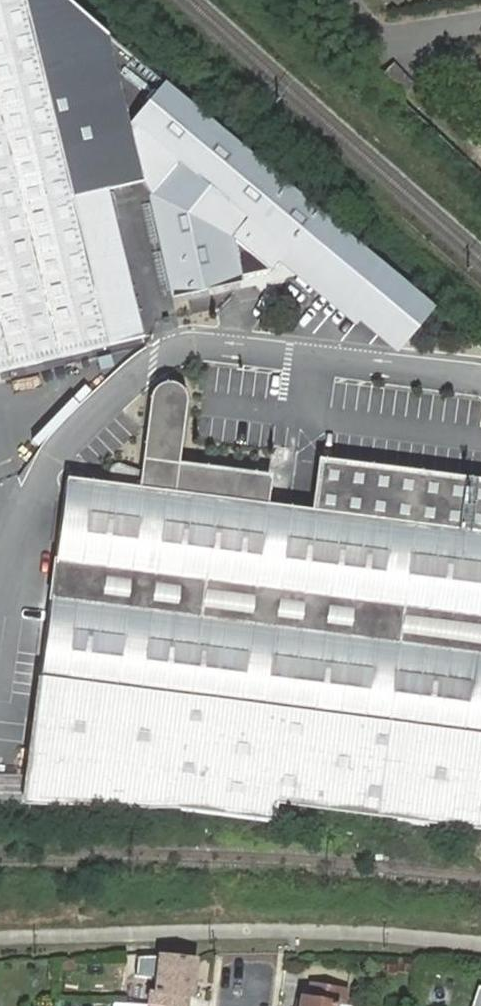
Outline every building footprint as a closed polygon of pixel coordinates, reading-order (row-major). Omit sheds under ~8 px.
[(128,119),(109,35),(88,17),(68,0),(0,0),(0,371),(140,338),(114,218),(108,190),(143,183),(128,119)] [(394,63),(383,76),(406,95),(417,82),(394,63)] [(324,275),(355,238),(161,77),(128,119),(143,183),(147,182),(153,209),(173,294),(241,282),(241,276),(265,270),(277,257),(287,246),(324,275)] [(108,190),(114,218),(153,209),(147,182),(143,183),(108,190)] [(433,302),(355,238),(324,275),(403,340),(433,302)] [(317,456),(311,509),(266,504),(271,460),(182,449),(188,394),(179,386),(174,383),(165,381),(162,384),(155,392),(153,399),(142,472),(139,488),(112,485),(63,479),(53,557),(48,599),(39,681),(25,793),(174,810),(275,821),(277,805),(480,830),(480,478),(317,456)] [(159,956),(155,993),(147,992),(145,1005),(186,1005),(187,997),(190,997),(196,960),(159,956)] [(302,1005),(340,1005),(340,1003),(350,1005),(353,989),(314,981),(310,996),(304,995),(302,1005)]
